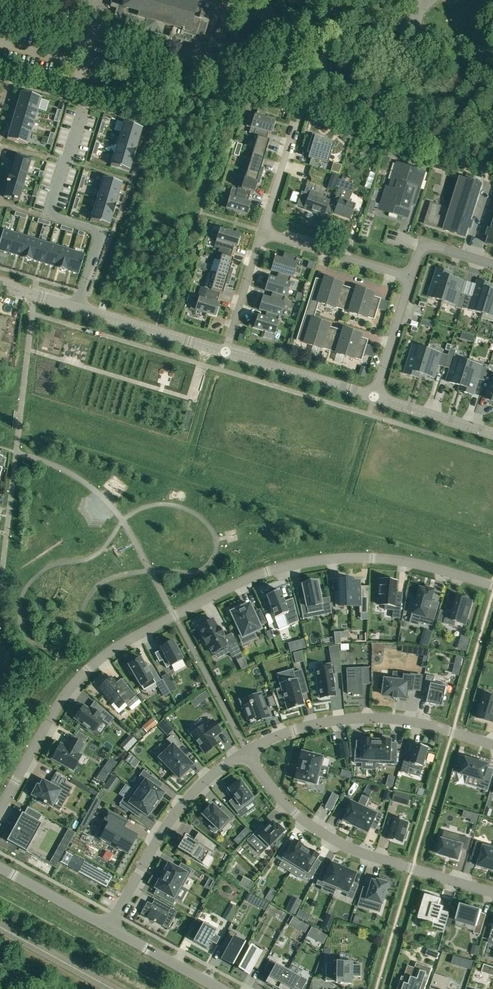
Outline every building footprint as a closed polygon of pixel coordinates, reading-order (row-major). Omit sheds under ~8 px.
[(111,7),(117,8),(114,18),(145,27),(146,30),(159,34),(162,32),(164,25),(174,28),(171,37),(200,46),(207,22),(216,24),(219,13),(216,12),(220,0),(115,0),(114,4),(112,4),(111,7)] [(17,104),(38,110),(41,98),(21,92),(17,104)] [(38,110),(17,104),(14,115),(34,122),(38,110)] [(31,133),(34,122),(14,115),(10,127),(31,133)] [(269,140),(266,139),(268,133),(271,134),(274,122),(254,116),(250,128),(255,129),(253,136),(269,140)] [(123,122),(120,133),(139,139),(142,128),(123,122)] [(355,128),(347,125),(344,137),(351,139),(355,128)] [(31,133),(10,127),(7,139),(27,145),(31,133)] [(120,133),(117,144),(136,150),(136,149),(139,139),(120,133)] [(323,138),(312,134),(306,153),(309,154),(308,158),(311,159),(309,165),(317,168),(319,162),(327,164),(334,142),(323,139),(323,138)] [(252,154),(264,158),(269,140),(253,136),(257,137),(252,154)] [(387,140),(382,155),(394,159),(399,143),(387,140)] [(133,160),(136,150),(117,144),(114,154),(133,160)] [(458,157),(440,152),(438,162),(455,167),(458,157)] [(247,172),(262,176),(263,170),(260,169),(264,158),(252,154),(248,153),(246,159),(250,160),(247,172)] [(133,160),(114,154),(111,165),(129,171),(133,160)] [(12,169),(27,174),(31,159),(16,155),(12,169)] [(390,213),(389,216),(397,219),(398,215),(407,218),(414,196),(417,197),(425,171),(398,163),(390,188),(388,187),(383,201),(389,203),(386,212),(390,213)] [(27,174),(12,169),(11,172),(10,172),(7,182),(6,181),(6,182),(23,187),(27,174)] [(262,176),(247,172),(243,183),(239,182),(236,193),(249,197),(250,192),(254,193),(257,181),(260,182),(262,176)] [(103,178),(100,188),(119,194),(122,183),(103,178)] [(425,224),(466,237),(469,228),(471,229),(473,222),(471,221),(483,185),(461,178),(448,219),(438,216),(441,206),(431,203),(425,224)] [(333,204),(334,204),(331,213),(332,212),(349,219),(355,204),(349,202),(352,193),(355,185),(338,179),(335,187),(338,188),(333,204)] [(19,202),(23,187),(6,182),(6,183),(8,183),(3,197),(13,200),(13,201),(16,202),(16,201),(19,202)] [(297,206),(323,216),(329,201),(321,198),(322,195),(311,191),(312,188),(307,186),(304,194),(302,193),(297,206)] [(119,194),(100,188),(97,199),(116,204),(119,194)] [(224,196),(221,207),(246,215),(250,204),(247,203),(249,197),(236,193),(234,199),(224,196)] [(94,209),(113,215),(116,204),(97,199),(94,209)] [(113,215),(94,209),(90,220),(109,226),(112,215),(113,215)] [(240,236),(219,229),(214,246),(232,252),(234,247),(236,247),(240,236)] [(15,234),(3,230),(0,240),(0,252),(9,255),(15,234)] [(15,234),(9,255),(20,258),(26,237),(15,234)] [(26,237),(20,258),(32,262),(38,241),(26,237)] [(38,241),(32,262),(43,265),(49,244),(38,241)] [(61,248),(49,244),(43,265),(54,268),(54,269),(55,269),(61,248)] [(228,276),(231,277),(233,271),(230,270),(233,258),(230,258),(232,252),(214,246),(214,247),(219,249),(216,259),(220,261),(216,272),(228,276)] [(61,248),(55,269),(66,272),(72,251),(61,248)] [(84,255),(72,251),(66,272),(67,272),(78,275),(84,255)] [(270,271),(278,273),(291,277),(292,277),(296,264),(295,263),(297,256),(284,253),(282,259),(274,257),(270,271)] [(442,303),(452,272),(437,268),(428,297),(442,301),(442,303)] [(222,294),(226,282),(229,283),(231,277),(228,276),(216,272),(213,282),(208,280),(206,288),(207,288),(205,294),(218,298),(220,293),(222,294)] [(452,272),(442,303),(462,310),(467,295),(461,293),(465,282),(451,277),(452,273),(452,272)] [(289,283),(291,277),(278,273),(276,279),(268,277),(264,290),(272,293),(285,296),(286,297),(290,283),(289,283)] [(315,311),(318,303),(334,308),(334,307),(342,309),(348,289),(340,287),(342,283),(325,278),(324,281),(316,279),(307,308),(315,311)] [(467,295),(462,310),(463,307),(483,314),(481,318),(482,318),(492,285),(478,281),(473,297),(467,295)] [(492,285),(482,318),(492,322),(492,290),(491,290),(492,285)] [(355,291),(348,289),(342,309),(349,311),(349,313),(365,318),(366,317),(374,319),(380,299),(372,297),(373,293),(356,287),(355,291)] [(258,310),(266,312),(279,316),(280,316),(284,303),(283,303),(285,296),(272,293),(270,299),(263,296),(258,310)] [(193,297),(190,309),(215,316),(219,305),(216,304),(218,298),(205,294),(203,300),(193,297)] [(313,319),(315,311),(307,308),(297,340),(305,343),(304,344),(321,349),(321,348),(329,350),(335,330),(328,328),(329,324),(313,319)] [(257,316),(254,328),(274,334),(278,322),(277,322),(279,316),(266,312),(264,318),(257,316)] [(361,334),(344,329),(343,332),(335,330),(329,350),(336,352),(336,354),(353,359),(353,358),(361,360),(367,340),(359,338),(361,334)] [(374,347),(366,345),(363,355),(371,357),(374,347)] [(405,373),(419,378),(428,349),(413,345),(405,373)] [(442,354),(428,349),(419,378),(421,374),(435,378),(442,354)] [(459,390),(460,391),(469,360),(455,355),(447,382),(460,386),(459,390)] [(469,360),(460,391),(474,395),(479,379),(485,381),(489,366),(469,360)] [(489,389),(486,399),(492,401),(492,376),(487,374),(483,387),(489,389)] [(368,613),(369,587),(360,587),(359,581),(351,582),(351,580),(338,580),(339,607),(359,607),(359,614),(368,613)] [(400,618),(402,596),(395,596),(397,581),(381,580),(378,605),(385,605),(385,610),(393,610),(393,618),(400,618)] [(322,604),(317,581),(302,585),(305,600),(300,601),(303,615),(311,613),(312,613),(323,611),(322,604)] [(415,601),(411,614),(421,617),(420,622),(432,625),(434,620),(434,621),(437,611),(430,609),(432,604),(431,604),(435,590),(427,588),(427,590),(420,588),(417,601),(415,601)] [(292,598),(283,602),(279,590),(265,596),(274,618),(283,615),(288,626),(298,622),(292,598)] [(459,596),(459,598),(457,597),(453,614),(447,612),(444,624),(455,627),(456,622),(466,624),(472,601),(467,600),(468,598),(459,596)] [(259,610),(253,613),(249,604),(243,607),(242,604),(230,610),(231,612),(242,637),(260,629),(259,626),(265,623),(259,610)] [(241,653),(231,634),(223,639),(222,637),(223,636),(218,628),(217,628),(212,619),(198,627),(203,636),(202,637),(206,645),(208,644),(212,654),(226,647),(232,658),(241,653)] [(422,636),(431,639),(433,631),(424,629),(422,636)] [(303,639),(288,644),(290,652),(305,648),(303,639)] [(162,651),(155,655),(159,662),(162,660),(166,668),(182,659),(172,641),(160,647),(162,651)] [(331,663),(332,667),(333,666),(334,674),(340,673),(337,646),(329,647),(331,663)] [(430,649),(418,648),(417,655),(429,657),(430,649)] [(303,662),(301,651),(293,653),(295,663),(303,662)] [(161,681),(153,668),(148,671),(140,658),(128,665),(129,667),(127,668),(131,674),(133,673),(141,686),(143,691),(161,681)] [(330,666),(315,668),(320,698),(335,695),(330,666)] [(362,673),(369,673),(369,667),(346,668),(347,694),(352,693),(352,695),(363,695),(362,673)] [(279,683),(281,688),(276,690),(279,699),(283,697),(287,710),(304,705),(301,694),(307,692),(301,670),(293,673),(295,679),(279,683)] [(162,680),(165,684),(172,681),(168,673),(161,677),(162,680)] [(394,699),(398,699),(399,697),(407,698),(408,690),(412,691),(412,689),(419,689),(421,677),(395,674),(394,681),(381,679),(379,688),(384,689),(384,695),(394,697),(394,699)] [(434,682),(435,677),(427,675),(423,692),(429,694),(427,703),(431,704),(442,707),(447,685),(434,682)] [(111,677),(99,688),(112,703),(113,702),(119,708),(125,703),(129,708),(138,699),(121,679),(116,683),(111,677)] [(169,693),(166,686),(160,690),(164,696),(169,693)] [(260,694),(249,698),(248,698),(248,699),(250,702),(248,703),(249,705),(245,707),(244,707),(244,708),(250,724),(260,720),(262,719),(268,717),(260,694)] [(484,694),(477,718),(492,722),(492,697),(484,694)] [(267,698),(270,707),(276,705),(272,696),(267,698)] [(96,703),(91,711),(83,706),(74,718),(93,732),(101,720),(108,725),(113,718),(96,703)] [(152,719),(146,724),(150,729),(156,723),(152,719)] [(157,725),(160,728),(163,725),(170,732),(173,730),(163,719),(157,725)] [(204,726),(191,735),(196,741),(196,742),(199,746),(205,753),(217,744),(212,737),(219,732),(220,732),(221,732),(212,720),(204,726)] [(159,758),(178,778),(191,765),(175,749),(180,744),(171,735),(166,740),(172,746),(159,758)] [(71,738),(68,744),(69,744),(67,748),(60,744),(52,758),(73,770),(81,755),(78,754),(83,744),(71,738)] [(134,738),(123,749),(127,752),(137,741),(134,738)] [(355,763),(376,764),(377,740),(373,740),(363,739),(363,741),(363,750),(355,750),(355,763)] [(382,741),(377,740),(376,764),(397,765),(398,750),(391,750),(391,741),(382,740),(382,741)] [(346,742),(338,744),(341,758),(349,757),(346,742)] [(400,772),(408,774),(409,768),(422,772),(429,748),(416,745),(411,760),(404,758),(400,772)] [(300,761),(299,766),(327,773),(329,768),(322,766),(324,758),(312,755),(313,753),(305,751),(304,753),(302,752),(299,761),(300,761)] [(131,753),(126,760),(135,767),(139,761),(131,753)] [(481,780),(479,788),(488,791),(492,778),(485,776),(488,765),(480,762),(474,760),(474,761),(463,758),(460,767),(462,768),(461,773),(481,780)] [(110,759),(107,764),(113,768),(116,763),(110,759)] [(327,773),(299,766),(298,770),(297,770),(295,779),(297,780),(297,782),(305,784),(305,782),(317,785),(319,777),(326,779),(327,773)] [(134,789),(154,804),(157,799),(158,800),(164,793),(157,789),(158,788),(155,786),(159,782),(143,770),(139,776),(141,778),(134,789)] [(43,781),(39,787),(37,785),(32,795),(40,800),(39,802),(49,807),(50,805),(51,806),(52,806),(58,795),(66,799),(72,788),(64,783),(66,780),(55,774),(49,784),(43,781)] [(393,787),(395,777),(389,775),(386,785),(393,787)] [(240,781),(228,789),(234,797),(229,801),(236,812),(253,800),(247,791),(249,790),(244,784),(243,785),(240,781)] [(110,791),(112,787),(106,783),(103,786),(110,791)] [(151,808),(154,804),(134,789),(126,800),(123,798),(119,804),(135,815),(138,810),(140,812),(141,811),(147,816),(152,809),(151,808)] [(395,793),(393,800),(408,805),(411,797),(395,793)] [(331,811),(339,798),(331,794),(324,808),(331,811)] [(101,798),(95,795),(83,817),(89,821),(101,798)] [(365,806),(366,806),(369,799),(362,796),(358,805),(349,801),(345,810),(348,811),(343,820),(356,826),(365,806)] [(218,811),(212,805),(209,808),(208,807),(202,814),(211,823),(208,827),(215,832),(218,829),(220,831),(234,817),(223,806),(218,811)] [(365,806),(356,826),(355,827),(368,833),(372,824),(378,826),(384,815),(366,806),(365,806)] [(38,822),(42,815),(28,807),(24,814),(22,813),(7,841),(26,852),(42,824),(38,822)] [(107,833),(104,839),(127,852),(135,836),(122,828),(125,822),(109,813),(105,820),(109,823),(107,827),(109,829),(107,833)] [(473,814),(471,820),(471,823),(476,824),(479,815),(473,814)] [(394,818),(388,839),(403,844),(404,839),(406,840),(408,832),(406,831),(409,822),(394,818)] [(280,835),(284,831),(277,824),(276,825),(273,822),(266,829),(261,825),(252,835),(267,849),(274,841),(276,842),(281,836),(280,835)] [(245,827),(241,831),(246,835),(249,831),(245,827)] [(193,842),(184,837),(177,849),(202,864),(207,854),(210,856),(216,846),(198,832),(193,842)] [(438,852),(437,854),(458,860),(463,845),(442,839),(440,844),(438,844),(436,852),(438,852)] [(282,860),(294,867),(305,849),(301,846),(301,845),(294,841),(289,848),(283,845),(276,858),(282,861),(282,860)] [(492,860),(492,846),(484,843),(478,866),(490,870),(492,860)] [(309,851),(305,849),(294,867),(305,874),(304,875),(310,879),(318,866),(313,863),(317,855),(310,851),(309,851)] [(73,856),(66,851),(59,863),(67,867),(73,856)] [(50,862),(49,864),(56,868),(60,860),(53,856),(50,862)] [(113,877),(84,861),(78,873),(106,889),(113,877)] [(168,863),(161,876),(182,887),(192,870),(181,863),(178,869),(168,863)] [(344,868),(331,863),(327,872),(322,870),(316,884),(322,887),(323,884),(335,889),(344,868)] [(357,873),(344,868),(335,889),(348,894),(347,897),(353,900),(359,885),(353,883),(357,873)] [(173,905),(182,887),(161,876),(155,888),(163,893),(160,898),(173,905)] [(253,882),(243,877),(239,885),(249,891),(253,882)] [(377,882),(373,881),(371,889),(364,887),(358,906),(370,910),(372,903),(382,906),(389,883),(378,880),(377,882)] [(276,892),(271,888),(265,899),(270,902),(276,892)] [(251,903),(255,896),(249,893),(245,900),(251,903)] [(439,921),(442,911),(443,908),(438,907),(441,899),(425,894),(418,918),(434,923),(435,919),(438,920),(439,921)] [(294,915),(301,901),(292,896),(285,910),(294,915)] [(177,912),(165,905),(162,910),(147,902),(140,914),(147,917),(147,918),(161,926),(161,925),(168,929),(177,912)] [(482,911),(460,905),(456,920),(476,926),(474,933),(481,935),(484,924),(478,922),(482,911)] [(235,915),(229,912),(225,919),(231,923),(235,915)] [(326,914),(319,929),(328,933),(335,917),(326,914)] [(359,924),(361,916),(355,915),(353,923),(359,924)] [(199,931),(193,942),(206,949),(210,941),(216,945),(220,938),(214,934),(217,929),(204,922),(199,931)] [(308,926),(303,923),(300,929),(305,932),(308,926)] [(313,937),(317,930),(311,927),(308,934),(313,937)] [(221,946),(227,949),(223,956),(221,959),(225,961),(226,961),(231,964),(233,962),(236,964),(246,946),(242,944),(243,943),(234,938),(236,934),(230,930),(221,946)] [(477,955),(480,946),(473,944),(471,953),(477,955)] [(251,970),(250,970),(253,964),(260,967),(268,951),(261,948),(259,952),(250,947),(250,948),(246,946),(236,964),(240,966),(238,968),(244,971),(244,972),(248,974),(251,970)] [(277,988),(288,969),(270,959),(264,969),(270,973),(265,982),(277,988)] [(326,963),(325,976),(336,976),(336,982),(340,982),(340,983),(351,984),(351,976),(360,977),(360,965),(351,965),(351,960),(336,959),(336,963),(326,963)] [(465,960),(463,968),(470,970),(473,962),(465,960)] [(432,968),(423,965),(420,971),(418,979),(416,978),(418,970),(419,970),(415,968),(408,966),(404,978),(402,977),(398,988),(425,988),(432,968)] [(288,969),(277,988),(293,988),(294,987),(297,988),(302,988),(307,980),(288,969)] [(447,988),(450,979),(435,974),(430,988),(448,988),(447,988)]
